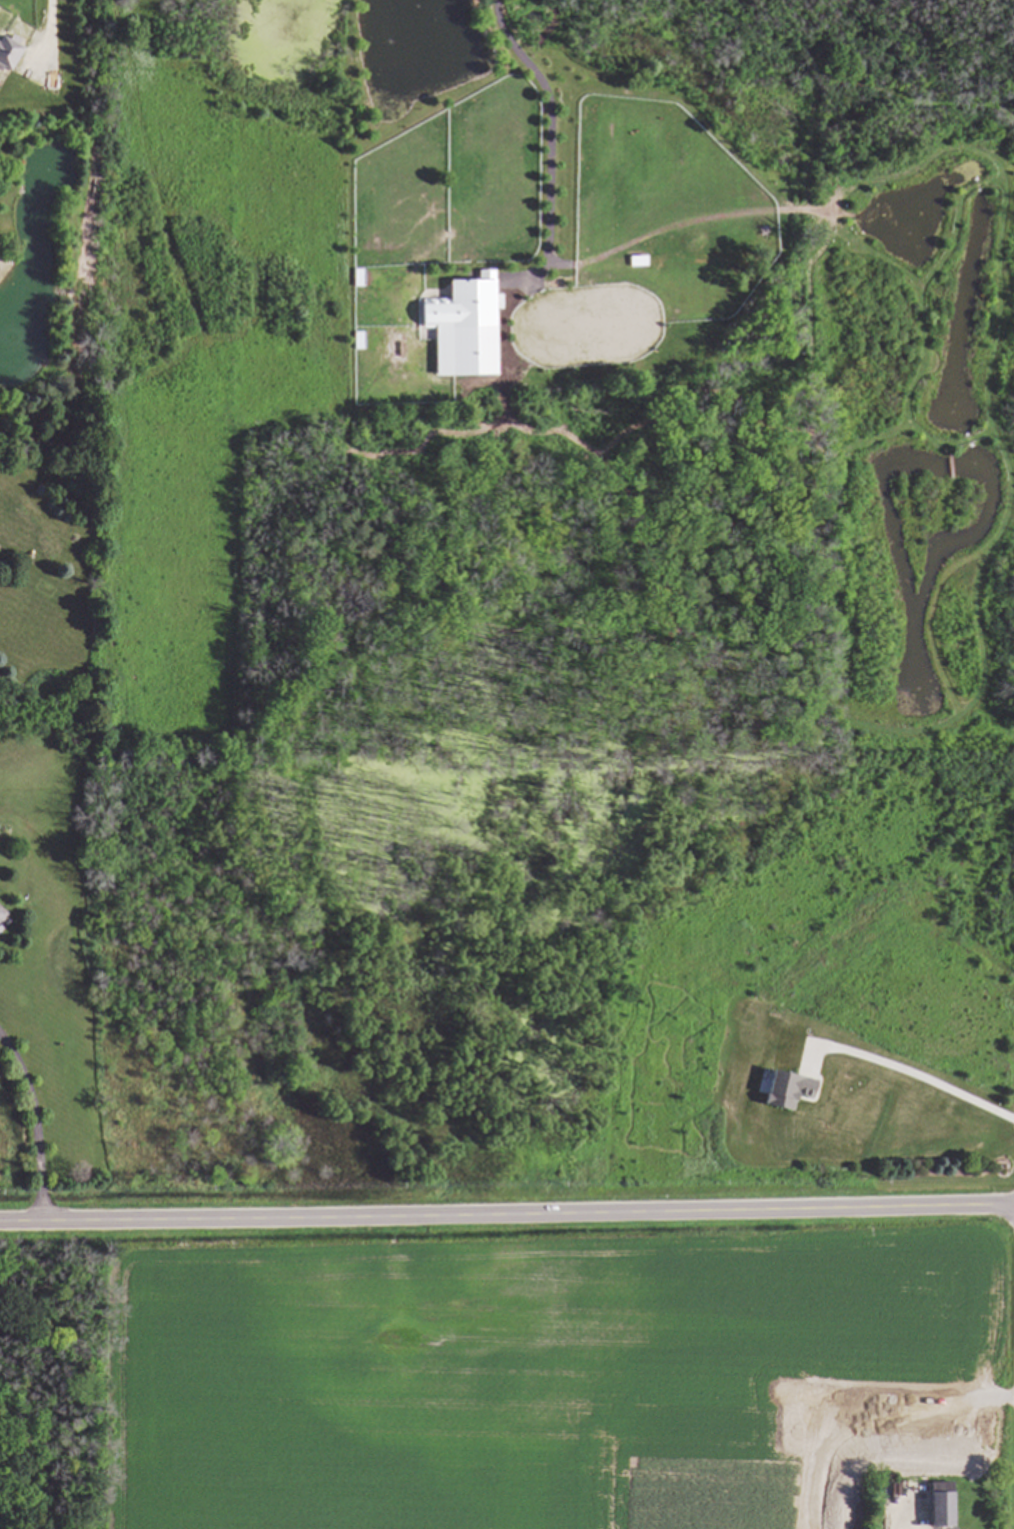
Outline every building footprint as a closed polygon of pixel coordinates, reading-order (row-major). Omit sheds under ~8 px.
[(494,376),(492,287),(447,288),(447,303),(419,303),(420,328),(448,328),(449,376),(494,376)] [(928,1527),(950,1527),(950,1482),(928,1482),(928,1527)]
